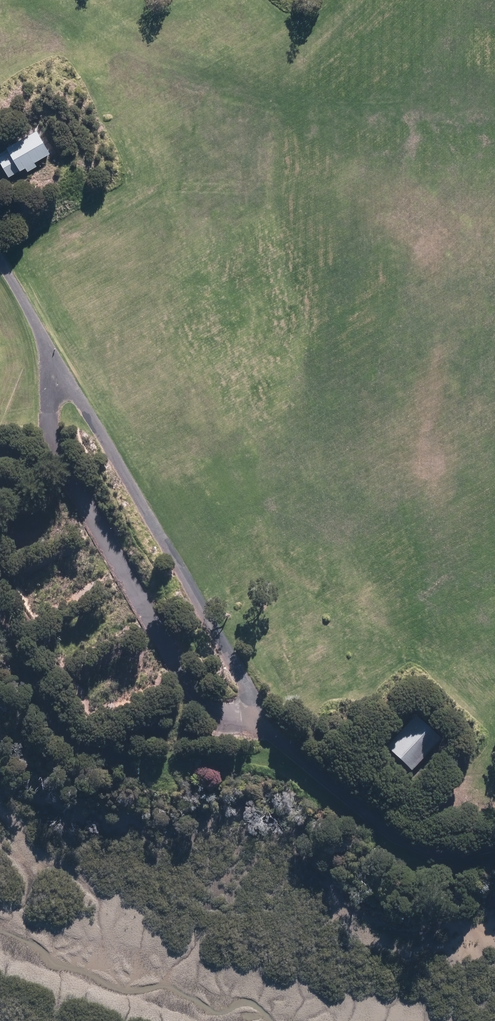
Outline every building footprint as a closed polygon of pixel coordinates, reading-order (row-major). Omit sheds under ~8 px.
[(8,146),(11,151),(0,157),(0,159),(10,177),(28,167),(30,171),(39,166),(36,162),(53,152),(40,128),(14,142),(8,146)] [(416,718),(386,750),(413,775),(443,742),(416,718)]
